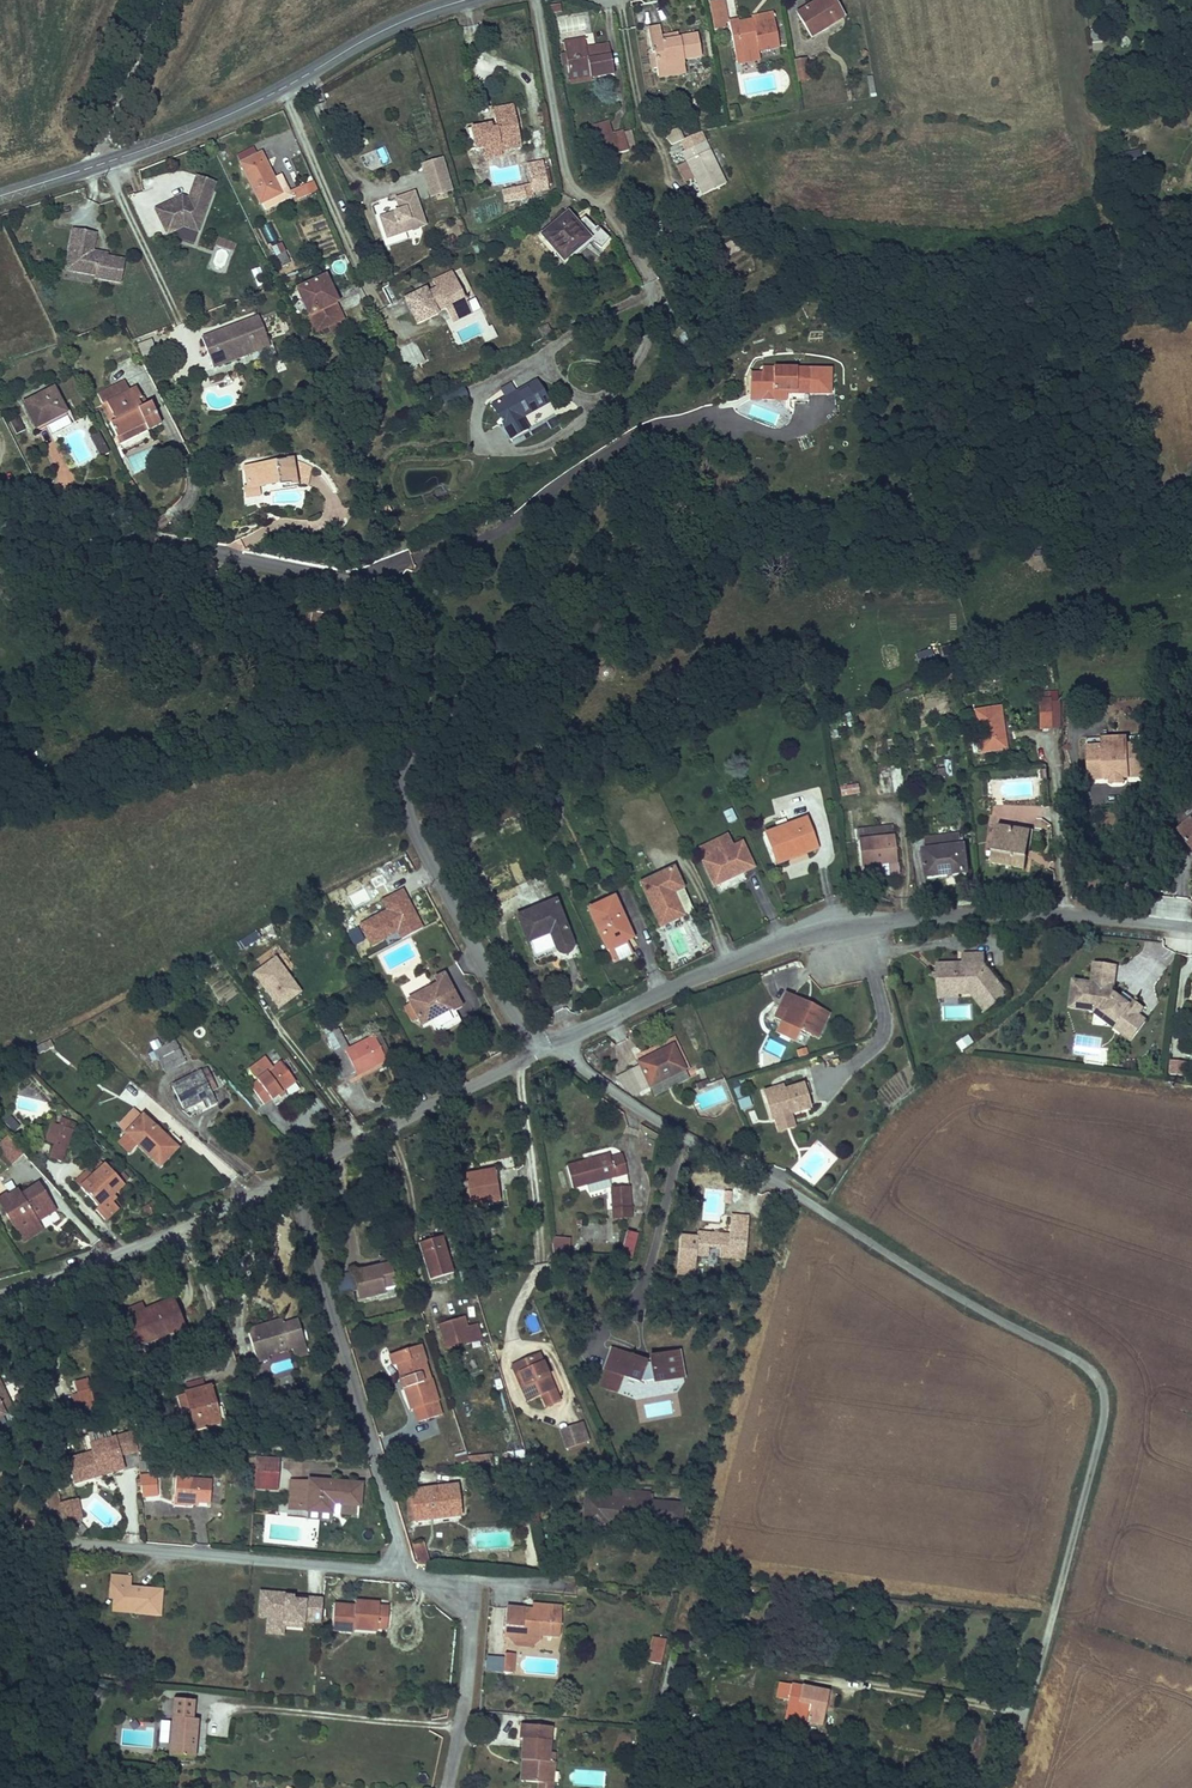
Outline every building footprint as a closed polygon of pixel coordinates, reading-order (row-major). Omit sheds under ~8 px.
[(729,27),(724,0),(717,0),(708,2),(713,30),(729,27)] [(740,0),(726,0),(730,25),(742,23),(741,19),(743,18),(740,0)] [(858,3),(856,0),(819,0),(815,2),(831,26),(846,17),(845,12),(858,3)] [(772,42),(793,37),(787,11),(767,15),(766,11),(754,14),(753,9),(742,11),(747,41),(770,35),(772,42)] [(695,51),(714,47),(710,24),(690,28),(691,30),(676,33),(672,19),(662,21),(666,43),(664,44),(667,60),(696,54),(695,51)] [(580,36),(585,69),(602,65),(604,72),(628,68),(624,46),(603,49),(601,34),(580,36)] [(821,51),(810,53),(814,75),(825,73),(821,51)] [(798,83),(812,80),(807,57),(793,61),(798,83)] [(586,75),(604,72),(602,65),(585,69),(586,75)] [(874,94),(873,76),(865,76),(865,95),(874,94)] [(529,98),(508,102),(510,110),(531,107),(529,98)] [(740,118),(738,106),(729,108),(731,120),(740,118)] [(531,107),(510,110),(512,120),(508,121),(507,117),(482,121),(486,143),(516,137),(530,135),(531,140),(537,139),(531,107)] [(641,149),(636,129),(614,135),(620,155),(641,149)] [(718,194),(742,182),(720,137),(695,150),(718,194)] [(279,146),(259,156),(278,198),(299,188),(298,185),(291,170),(279,146)] [(366,171),(390,164),(384,147),(361,154),(366,171)] [(1140,149),(1122,154),(1126,170),(1145,165),(1140,149)] [(565,183),(558,153),(542,156),(548,186),(565,183)] [(291,170),(298,185),(302,183),(297,168),(291,170)] [(223,185),(226,177),(207,171),(204,179),(223,185)] [(542,190),(539,178),(517,182),(520,195),(542,190)] [(223,185),(204,179),(199,194),(198,198),(193,196),(192,192),(165,205),(175,226),(194,217),(210,223),(223,185)] [(403,232),(439,218),(427,185),(409,193),(414,204),(395,211),(403,232)] [(606,233),(620,241),(627,233),(611,220),(609,221),(599,209),(590,215),(582,208),(560,229),(583,254),(606,233)] [(194,217),(175,226),(178,230),(194,222),(209,227),(210,223),(194,217)] [(137,276),(141,253),(124,250),(116,249),(117,246),(109,245),(113,227),(90,223),(85,248),(94,249),(91,265),(112,269),(112,271),(137,276)] [(743,255),(757,247),(751,234),(736,242),(743,255)] [(279,267),(289,263),(282,243),(272,247),(279,267)] [(303,246),(296,249),(304,269),(313,266),(303,246)] [(91,265),(94,249),(85,248),(82,263),(91,265)] [(460,287),(480,278),(475,266),(454,275),(457,283),(460,287)] [(257,288),(266,285),(259,267),(251,270),(257,288)] [(352,298),(355,297),(357,295),(344,270),(315,284),(320,296),(352,298)] [(491,305),(480,278),(460,287),(457,283),(446,289),(444,285),(424,296),(435,320),(467,305),(472,314),(491,305)] [(320,296),(335,326),(360,314),(352,298),(320,296)] [(271,309),(214,331),(225,361),(283,340),(271,309)] [(81,331),(77,323),(68,327),(72,336),(81,331)] [(547,324),(530,331),(533,340),(551,334),(547,324)] [(142,357),(153,352),(148,342),(153,340),(151,336),(142,340),(143,342),(137,345),(142,357)] [(405,369),(425,362),(417,340),(396,348),(405,369)] [(834,374),(828,345),(779,357),(784,382),(795,379),(797,386),(810,384),(810,379),(834,374)] [(552,373),(507,399),(525,432),(543,422),(538,411),(563,396),(552,373)] [(142,384),(137,375),(110,386),(114,398),(113,399),(129,431),(155,418),(159,426),(173,419),(163,399),(157,401),(147,382),(142,384)] [(811,390),(810,384),(797,386),(795,379),(784,382),(787,395),(811,390)] [(67,384),(36,399),(48,422),(79,407),(67,384)] [(439,396),(444,408),(467,399),(463,387),(439,396)] [(12,435),(24,432),(21,418),(9,421),(12,435)] [(159,426),(155,418),(129,431),(132,438),(159,426)] [(938,442),(951,449),(961,429),(948,423),(938,442)] [(124,447),(113,427),(103,432),(113,452),(124,447)] [(100,455),(106,451),(98,437),(92,440),(100,455)] [(147,468),(145,459),(158,456),(157,449),(128,454),(131,471),(147,468)] [(304,460),(258,466),(261,485),(261,487),(271,486),(292,483),(293,487),(308,485),(304,460)] [(304,460),(308,485),(321,487),(325,467),(304,460)] [(271,486),(261,487),(261,485),(257,486),(258,496),(272,494),(271,486)] [(389,494),(384,497),(390,510),(395,507),(389,494)] [(245,596),(250,581),(230,576),(226,591),(245,596)] [(1055,725),(1065,723),(1063,699),(1052,701),(1055,725)] [(1002,751),(1024,746),(1017,704),(994,709),(1002,751)] [(1157,724),(1129,726),(1132,732),(1140,731),(1142,739),(1158,737),(1157,724)] [(1101,729),(1102,742),(1122,739),(1127,726),(1101,729)] [(1140,731),(1132,732),(1129,726),(1127,726),(1122,739),(1102,742),(1105,775),(1161,770),(1158,737),(1142,739),(1140,731)] [(949,759),(943,760),(946,776),(952,775),(949,759)] [(869,762),(850,765),(852,781),(871,779),(869,762)] [(903,768),(891,768),(892,788),(903,788),(903,768)] [(728,824),(737,820),(732,808),(723,812),(728,824)] [(827,842),(818,819),(780,834),(790,858),(827,842)] [(1011,863),(1046,868),(1052,831),(1018,826),(1011,863)] [(857,829),(858,838),(885,837),(885,828),(857,829)] [(978,849),(977,836),(940,840),(942,852),(978,849)] [(877,869),(912,863),(907,838),(872,844),(877,869)] [(830,849),(827,842),(790,858),(793,864),(830,849)] [(729,885),(767,867),(756,843),(718,862),(729,885)] [(981,876),(978,849),(942,852),(938,853),(940,880),(981,876)] [(689,893),(697,890),(688,869),(657,885),(676,927),(699,917),(689,893)] [(624,948),(647,937),(629,897),(605,910),(624,948)] [(588,943),(569,900),(531,916),(541,941),(562,931),(570,950),(572,951),(576,953),(580,952),(584,951),(587,947),(588,943)] [(236,944),(241,952),(261,939),(256,931),(236,944)] [(1134,968),(1139,944),(1120,940),(1115,959),(1103,957),(1098,975),(1090,974),(1088,985),(1111,989),(1119,996),(1123,991),(1135,999),(1140,996),(1148,1006),(1160,993),(1166,987),(1155,978),(1150,982),(1134,968)] [(970,986),(971,995),(989,993),(1005,1011),(1022,996),(1003,968),(1002,954),(979,956),(980,969),(970,970),(969,966),(953,968),(954,986),(970,986)] [(274,957),(250,976),(277,1011),(302,993),(274,957)] [(448,977),(408,998),(421,1024),(462,1003),(459,998),(448,977)] [(970,1001),(971,995),(970,986),(954,986),(955,1002),(970,1001)] [(1135,999),(1123,991),(1119,996),(1149,1022),(1168,1000),(1160,993),(1148,1006),(1140,996),(1135,999)] [(846,1021),(827,1012),(823,1016),(808,1008),(799,1002),(789,1020),(797,1025),(815,1034),(834,1044),(846,1021)] [(941,1019),(974,1020),(974,1006),(941,1004),(941,1019)] [(351,1074),(387,1054),(374,1032),(347,1047),(339,1032),(329,1037),(351,1074)] [(962,1051),(974,1042),(969,1034),(956,1043),(962,1051)] [(175,1072),(196,1059),(190,1048),(183,1050),(178,1043),(163,1052),(175,1072)] [(654,1067),(646,1070),(656,1091),(667,1087),(700,1072),(688,1046),(652,1062),(654,1067)] [(283,1097),(308,1078),(291,1055),(266,1073),(268,1078),(261,1082),(273,1097),(280,1093),(283,1097)] [(1169,1060),(1167,1074),(1187,1077),(1189,1063),(1169,1060)] [(195,1109),(225,1092),(212,1070),(182,1087),(195,1109)] [(645,1090),(649,1093),(656,1091),(646,1070),(635,1074),(645,1090)] [(705,1083),(700,1072),(667,1087),(670,1097),(705,1083)] [(819,1086),(803,1091),(804,1097),(784,1102),(791,1127),(828,1115),(819,1086)] [(783,1097),(784,1102),(804,1097),(803,1091),(783,1097)] [(749,1098),(737,1101),(740,1111),(752,1108),(749,1098)] [(2,1123),(14,1133),(20,1125),(8,1116),(2,1123)] [(172,1167),(190,1151),(157,1116),(132,1140),(143,1152),(151,1145),(172,1167)] [(66,1146),(73,1128),(62,1123),(54,1142),(66,1146)] [(62,1157),(72,1162),(84,1131),(74,1127),(62,1157)] [(23,1158),(13,1136),(0,1142),(0,1151),(6,1166),(23,1158)] [(586,1182),(640,1170),(635,1150),(618,1153),(616,1149),(580,1158),(586,1182)] [(506,1179),(502,1179),(497,1161),(476,1165),(482,1194),(508,1189),(506,1179)] [(112,1208),(136,1185),(116,1165),(93,1187),(112,1208)] [(625,1203),(645,1201),(642,1178),(622,1180),(625,1203)] [(69,1212),(54,1186),(36,1197),(32,1191),(13,1202),(35,1239),(47,1231),(45,1226),(53,1222),(69,1212)] [(645,1201),(625,1203),(626,1215),(646,1212),(645,1201)] [(761,1252),(766,1212),(744,1209),(742,1225),(712,1222),(711,1231),(693,1229),(690,1261),(709,1262),(711,1249),(723,1250),(724,1239),(737,1239),(737,1250),(761,1252)] [(45,1226),(47,1231),(35,1239),(38,1242),(57,1231),(53,1222),(45,1226)] [(439,1269),(462,1263),(451,1226),(428,1233),(439,1269)] [(496,1246),(508,1244),(504,1232),(493,1235),(496,1246)] [(634,1255),(636,1234),(624,1232),(621,1253),(634,1255)] [(569,1256),(570,1240),(553,1240),(552,1255),(569,1256)] [(396,1277),(405,1274),(401,1253),(365,1263),(372,1290),(397,1283),(396,1277)] [(708,1273),(709,1262),(690,1261),(689,1271),(708,1273)] [(756,1273),(766,1274),(766,1265),(757,1264),(756,1273)] [(182,1289),(152,1302),(155,1309),(140,1316),(149,1335),(194,1315),(182,1289)] [(151,1297),(135,1303),(140,1316),(155,1309),(152,1302),(151,1297)] [(471,1333),(481,1331),(475,1315),(472,1305),(449,1312),(455,1330),(469,1326),(471,1333)] [(487,1312),(475,1315),(481,1331),(492,1328),(487,1312)] [(536,1314),(526,1316),(530,1333),(539,1330),(536,1314)] [(285,1319),(260,1327),(268,1356),(280,1351),(283,1359),(322,1348),(312,1319),(287,1327),(285,1319)] [(433,1339),(421,1342),(425,1356),(437,1354),(433,1339)] [(451,1412),(437,1354),(425,1356),(421,1342),(403,1347),(406,1359),(410,1358),(424,1404),(428,1403),(431,1416),(451,1412)] [(657,1355),(624,1342),(615,1363),(653,1377),(655,1374),(665,1372),(666,1376),(694,1372),(690,1347),(662,1351),(663,1361),(658,1362),(657,1355)] [(550,1347),(524,1357),(537,1389),(551,1385),(555,1397),(569,1391),(569,1389),(556,1360),(550,1347)] [(26,1401),(9,1362),(0,1366),(0,1424),(4,1422),(6,1426),(20,1420),(14,1406),(26,1401)] [(92,1394),(104,1392),(99,1371),(88,1375),(92,1394)] [(205,1424),(231,1416),(220,1380),(194,1389),(205,1424)] [(579,1440),(599,1433),(592,1415),(572,1423),(579,1440)] [(142,1450),(142,1439),(141,1431),(97,1432),(97,1436),(97,1438),(77,1439),(78,1466),(103,1465),(102,1459),(126,1458),(126,1452),(142,1450)] [(504,1448),(480,1451),(484,1464),(505,1466),(504,1448)] [(466,1453),(454,1456),(457,1465),(468,1462),(466,1453)] [(255,1457),(253,1490),(278,1491),(279,1458),(255,1457)] [(151,1469),(152,1489),(170,1487),(169,1467),(151,1469)] [(204,1495),(220,1496),(221,1475),(189,1472),(187,1492),(183,1493),(182,1499),(204,1500),(204,1495)] [(371,1502),(370,1480),(320,1477),(306,1476),(303,1507),(316,1508),(343,1511),(344,1501),(371,1502)] [(449,1511),(473,1508),(469,1478),(426,1484),(428,1507),(448,1505),(449,1511)] [(692,1497),(663,1495),(651,1493),(652,1485),(626,1482),(625,1490),(595,1487),(593,1518),(616,1520),(617,1513),(643,1514),(644,1510),(691,1515),(692,1497)] [(663,1486),(652,1485),(651,1493),(663,1495),(663,1486)] [(57,1504),(62,1524),(83,1519),(79,1500),(57,1504)] [(371,1502),(344,1501),(343,1511),(343,1518),(371,1520),(371,1502)] [(430,1532),(417,1536),(422,1556),(437,1557),(430,1532)] [(142,1610),(164,1612),(168,1585),(136,1582),(136,1573),(118,1571),(115,1582),(120,1583),(118,1601),(142,1604),(142,1610)] [(394,1601),(384,1600),(384,1594),(361,1593),(360,1597),(338,1595),(335,1623),(358,1625),(358,1622),(359,1613),(383,1615),(382,1620),(392,1621),(394,1601)] [(264,1620),(264,1636),(283,1637),(283,1630),(304,1630),(304,1625),(321,1625),(322,1598),(257,1595),(256,1619),(264,1620)] [(566,1628),(571,1600),(542,1597),(540,1605),(532,1605),(531,1598),(515,1597),(513,1626),(528,1628),(548,1631),(549,1627),(566,1628)] [(359,1613),(358,1622),(382,1625),(382,1620),(383,1615),(359,1613)] [(547,1641),(548,1631),(528,1628),(527,1639),(547,1641)] [(660,1632),(655,1658),(670,1661),(676,1636),(660,1632)] [(508,1665),(523,1666),(525,1645),(511,1643),(508,1665)] [(835,1686),(786,1676),(783,1689),(794,1693),(791,1709),(806,1712),(828,1718),(835,1686)] [(213,1712),(205,1711),(205,1695),(182,1692),(181,1712),(178,1749),(209,1751),(213,1712)] [(806,1712),(791,1709),(789,1718),(803,1722),(806,1712)] [(178,1749),(181,1712),(170,1711),(167,1747),(178,1749)] [(529,1733),(528,1751),(532,1752),(540,1753),(539,1777),(546,1777),(545,1787),(562,1787),(563,1779),(565,1757),(557,1756),(558,1735),(560,1721),(527,1718),(526,1733),(529,1733)] [(539,1777),(540,1753),(532,1752),(530,1776),(539,1777)]
